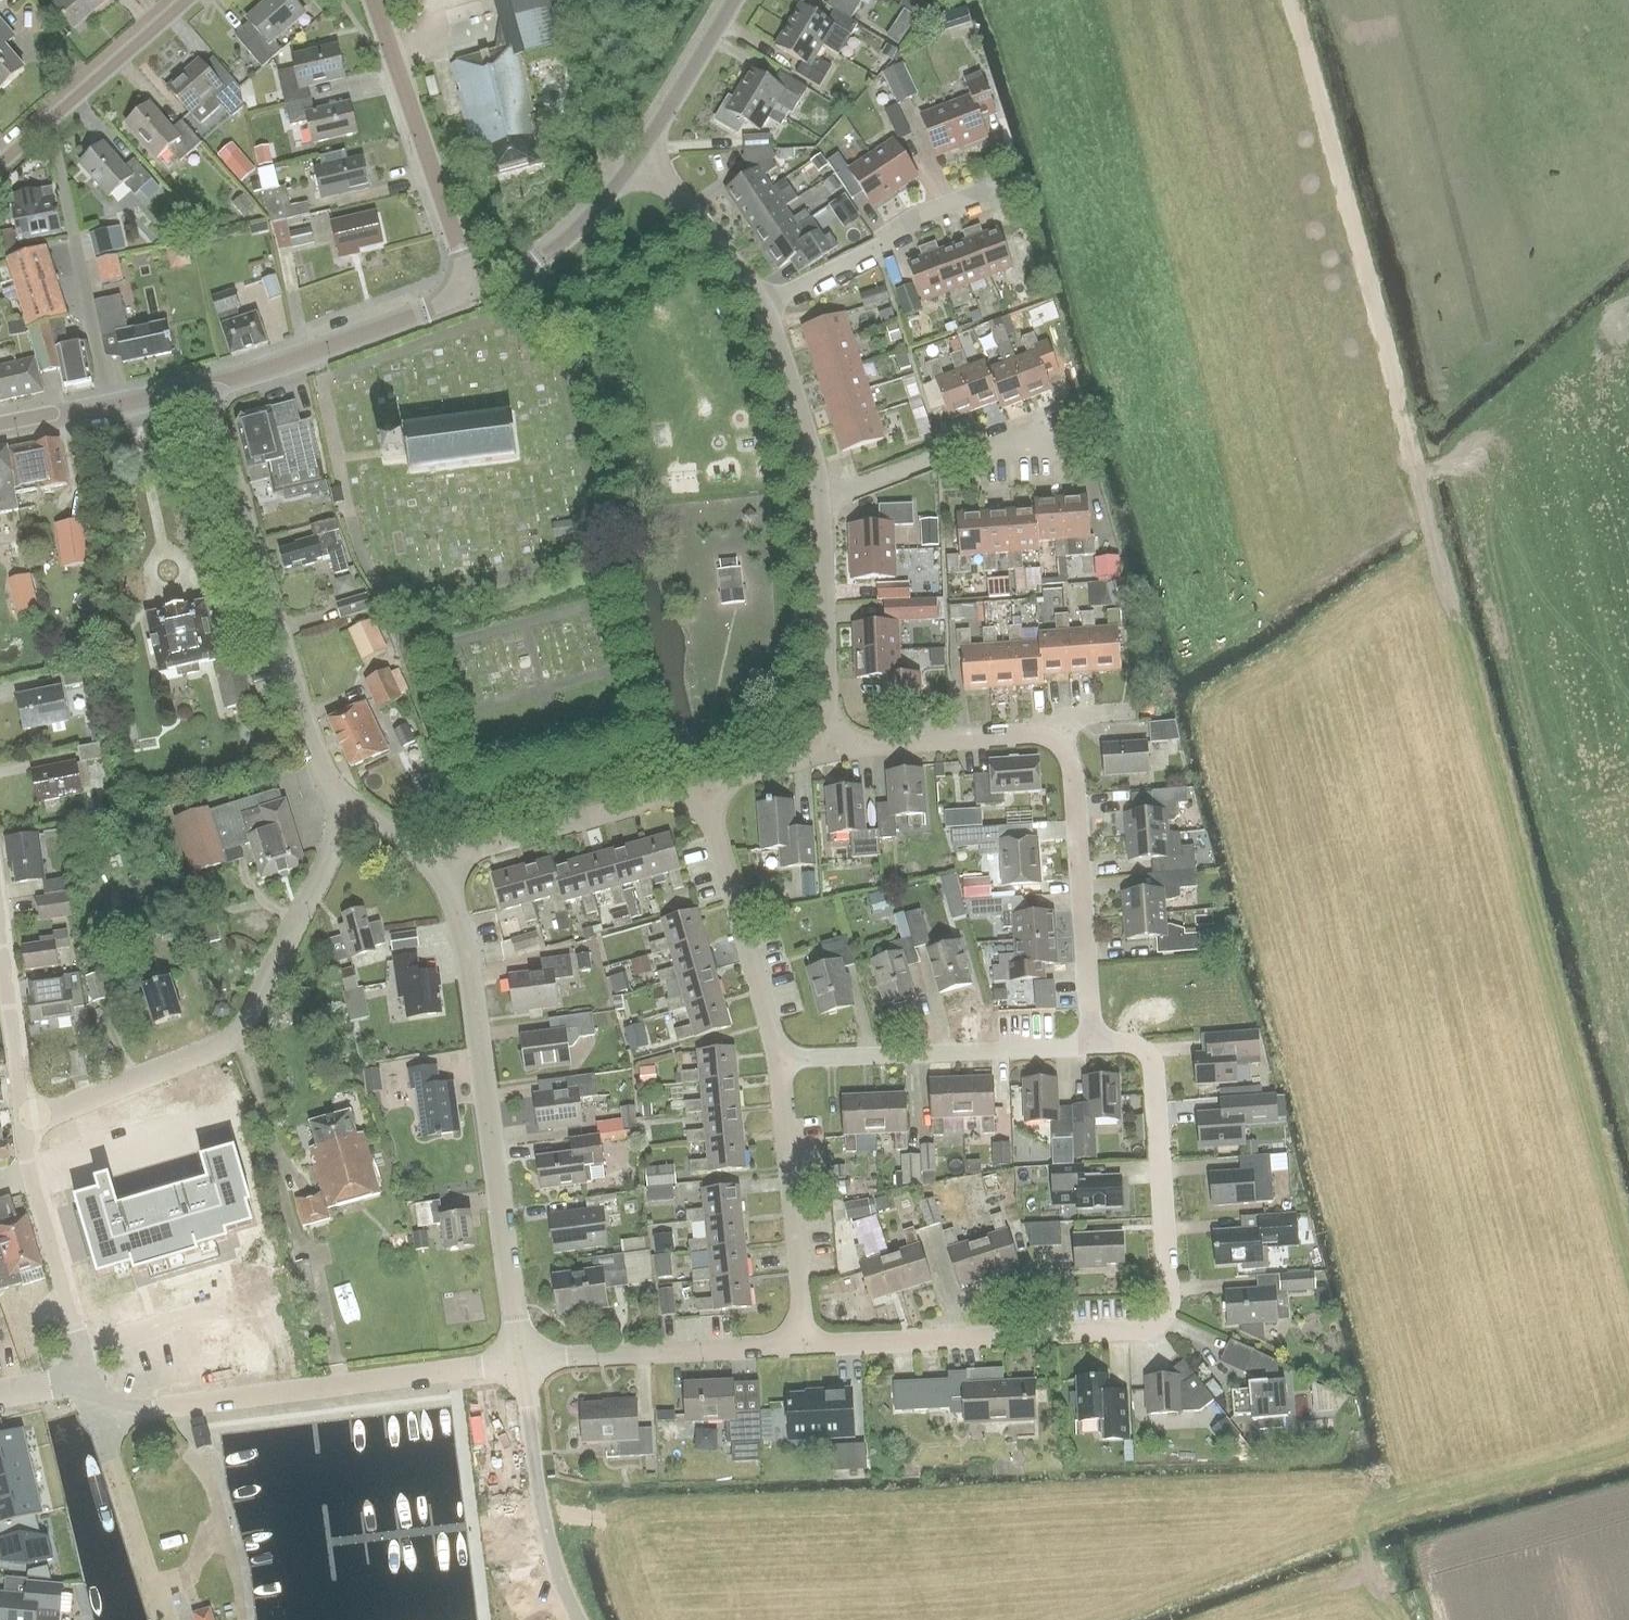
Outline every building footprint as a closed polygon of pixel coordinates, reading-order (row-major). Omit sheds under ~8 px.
[(108,0),(62,0),(55,6),(74,29),(108,0)] [(306,13),(295,0),(270,0),(248,19),(252,23),(237,36),(263,67),(283,49),(274,39),(306,13)] [(565,42),(552,0),(512,0),(517,18),(511,19),(519,47),(453,65),(479,162),(486,160),(491,178),(544,165),(539,144),(543,143),(536,115),(535,116),(520,54),(565,42)] [(851,20),(863,0),(831,0),(827,6),(835,10),(851,20)] [(919,0),(904,0),(901,6),(923,19),(929,8),(930,7),(929,6),(919,0)] [(851,20),(835,10),(828,21),(801,5),(788,25),(823,46),(840,56),(859,24),(851,20)] [(954,29),(950,13),(941,16),(946,32),(954,29)] [(25,71),(5,48),(16,38),(0,20),(0,92),(25,71)] [(817,58),(823,46),(788,25),(776,46),(804,62),(797,74),(820,88),(833,67),(817,58)] [(279,72),(287,105),(312,98),(309,86),(344,77),(337,46),(295,57),(298,68),(279,72)] [(889,46),(884,55),(893,61),(899,51),(889,46)] [(213,95),(220,102),(233,117),(245,107),(241,88),(229,74),(219,83),(194,54),(193,55),(199,61),(170,87),(164,80),(163,81),(198,120),(198,119),(192,112),(213,95)] [(898,104),(919,95),(904,63),(883,73),(898,104)] [(793,114),(808,88),(785,74),(778,85),(752,69),(739,90),(773,110),(777,104),(793,114)] [(965,79),(972,97),(947,107),(962,147),(987,138),(981,120),(996,114),(981,73),(965,79)] [(787,118),(773,110),(739,90),(733,99),(730,97),(716,120),(738,133),(745,122),(761,131),(768,118),(782,126),(787,118)] [(832,101),(844,107),(849,99),(837,93),(832,101)] [(315,111),(312,98),(287,105),(291,124),(309,120),(314,144),(357,133),(350,103),(315,111)] [(182,162),(203,143),(183,121),(173,130),(151,104),(128,124),(159,159),(170,149),(182,162)] [(899,139),(910,133),(897,106),(885,112),(899,139)] [(962,147),(947,107),(922,116),(937,156),(962,147)] [(744,137),(744,150),(771,148),(772,148),(771,135),(744,137)] [(918,176),(894,141),(872,156),(896,191),(918,176)] [(254,169),(231,143),(219,154),(242,180),(254,169)] [(126,167),(113,152),(106,145),(82,165),(109,197),(113,194),(126,183),(135,194),(139,191),(152,179),(154,178),(136,158),(126,167)] [(266,147),(256,149),(260,167),(270,165),(266,147)] [(765,176),(778,167),(773,161),(777,157),(771,148),(744,150),(745,156),(742,157),(752,173),(726,190),(740,210),(773,188),(765,176)] [(794,159),(794,150),(781,150),(781,159),(794,159)] [(363,158),(349,161),(346,151),(321,157),(324,167),(317,169),(323,198),(369,187),(363,158)] [(896,191),(872,156),(850,170),(839,154),(828,161),(846,188),(857,181),(874,206),(896,191)] [(820,156),(812,162),(819,173),(828,167),(820,156)] [(841,189),(833,178),(824,184),(832,195),(841,189)] [(152,179),(139,191),(147,199),(160,188),(152,179)] [(798,198),(791,188),(786,179),(773,188),(740,210),(753,230),(786,208),(785,207),(798,198)] [(253,183),(255,193),(264,191),(262,181),(253,183)] [(271,222),(294,217),(287,186),(264,191),(271,222)] [(62,234),(55,198),(54,198),(52,189),(19,195),(20,205),(12,206),(19,242),(62,234)] [(0,198),(0,221),(13,219),(9,196),(0,198)] [(247,218),(256,209),(244,196),(234,205),(247,218)] [(846,196),(832,206),(838,215),(852,205),(846,196)] [(766,249),(799,227),(812,218),(806,210),(793,219),(786,208),(753,230),(766,249)] [(353,249),(382,242),(376,214),(332,224),(340,256),(354,253),(353,249)] [(178,226),(187,237),(198,227),(189,216),(178,226)] [(839,247),(831,235),(825,238),(820,230),(812,218),(799,227),(766,249),(779,269),(792,261),(800,273),(839,247)] [(253,236),(269,232),(267,223),(250,227),(253,236)] [(980,225),(972,228),(990,276),(1012,267),(998,230),(984,236),(980,225)] [(120,227),(91,234),(96,256),(126,249),(120,227)] [(314,242),(310,228),(290,232),(294,247),(314,242)] [(990,276),(972,228),(963,232),(967,242),(954,247),(968,284),(990,276)] [(3,249),(15,247),(12,230),(0,232),(0,241),(3,249)] [(968,284),(954,247),(940,252),(936,242),(928,245),(946,292),(968,284)] [(946,292),(928,245),(920,248),(923,259),(909,264),(923,301),(946,292)] [(71,347),(65,317),(68,316),(47,249),(8,262),(26,322),(25,323),(41,374),(61,370),(65,390),(92,385),(85,345),(71,347)] [(123,282),(119,259),(99,263),(103,285),(123,282)] [(263,279),(270,301),(281,297),(274,276),(263,279)] [(913,284),(896,290),(905,316),(923,309),(913,284)] [(1038,286),(1029,289),(1031,298),(1040,296),(1038,286)] [(865,307),(890,299),(886,287),(861,295),(865,307)] [(231,355),(266,343),(257,313),(241,318),(232,292),(213,299),(231,355)] [(165,324),(128,331),(121,296),(97,301),(104,337),(119,334),(125,362),(171,353),(165,324)] [(1055,302),(1024,313),(1031,332),(1061,321),(1055,302)] [(883,324),(896,320),(892,308),(879,312),(883,324)] [(970,312),(974,322),(982,319),(978,309),(970,312)] [(803,327),(811,352),(853,339),(845,314),(803,327)] [(1001,319),(989,324),(992,332),(993,331),(1004,327),(1001,319)] [(945,327),(948,334),(958,330),(956,323),(945,327)] [(901,339),(897,325),(887,328),(892,342),(901,339)] [(1016,359),(1004,327),(993,331),(992,332),(1004,364),(989,370),(988,370),(1000,401),(999,401),(1002,409),(1027,400),(1012,361),(1016,359)] [(1052,391),(1038,352),(1041,351),(1034,334),(1022,338),(1028,354),(1016,359),(1012,361),(1027,400),(1052,391)] [(860,364),(853,339),(811,352),(819,377),(860,364)] [(958,340),(950,343),(954,354),(963,351),(958,340)] [(988,370),(989,370),(985,361),(969,368),(963,351),(954,354),(951,356),(957,372),(961,371),(975,410),(999,401),(1000,401),(988,370)] [(911,366),(907,354),(897,357),(901,370),(911,366)] [(44,394),(34,361),(2,368),(9,395),(10,402),(44,394)] [(961,371),(957,372),(945,377),(938,361),(926,365),(933,382),(936,381),(950,420),(975,410),(961,371)] [(868,389),(860,364),(819,377),(827,402),(868,389)] [(8,402),(10,402),(9,395),(2,368),(0,369),(0,404),(8,402)] [(907,388),(917,385),(915,376),(904,379),(907,388)] [(876,414),(868,389),(827,402),(835,427),(876,414)] [(296,402),(242,416),(238,424),(249,469),(253,483),(273,478),(277,494),(325,482),(312,419),(301,422),(296,402)] [(933,432),(924,407),(912,411),(920,436),(933,432)] [(409,474),(518,460),(512,413),(403,427),(405,439),(382,442),(384,464),(407,461),(409,474)] [(884,439),(876,414),(835,427),(843,452),(884,439)] [(60,442),(10,451),(16,495),(68,486),(60,442)] [(16,495),(10,451),(10,449),(0,450),(0,515),(19,511),(16,495)] [(336,502),(344,501),(341,487),(333,489),(336,502)] [(1091,536),(1088,497),(1065,497),(1069,540),(1070,557),(1096,558),(1098,535),(1091,536)] [(1065,540),(1061,498),(1035,500),(1035,509),(1036,509),(1039,542),(1056,541),(1057,558),(1066,557),(1070,557),(1069,540),(1065,540)] [(894,525),(913,524),(912,506),(881,507),(882,525),(851,526),(852,553),(895,551),(894,525)] [(1036,509),(1035,509),(1010,511),(1013,553),(1009,553),(1011,570),(1023,569),(1022,552),(1040,551),(1039,542),(1036,509)] [(1013,553),(1010,511),(984,513),(987,555),(983,555),(985,572),(997,571),(996,554),(1009,553),(1013,553)] [(987,555),(984,513),(958,515),(961,555),(947,556),(949,575),(972,573),(970,556),(983,555),(987,555)] [(281,551),(286,569),(303,564),(304,567),(317,564),(317,561),(331,558),(335,572),(335,573),(350,570),(336,519),(311,525),(315,538),(297,543),(298,546),(281,551)] [(90,563),(84,520),(56,524),(62,567),(90,563)] [(557,537),(576,535),(575,522),(555,525),(557,537)] [(940,547),(939,531),(925,532),(925,547),(940,547)] [(896,578),(895,551),(852,553),(853,579),(896,578)] [(1068,583),(1066,557),(1057,558),(1059,584),(1068,583)] [(1114,560),(1097,560),(1098,581),(1115,580),(1114,560)] [(747,606),(741,568),(718,570),(723,609),(747,606)] [(1027,570),(1016,570),(1018,592),(1029,591),(1027,570)] [(10,579),(16,604),(37,598),(31,574),(10,579)] [(991,598),(1012,597),(1011,578),(989,579),(990,590),(991,598)] [(1131,601),(1126,579),(1108,584),(1089,586),(1091,607),(1113,606),(1120,604),(1131,601)] [(907,600),(906,588),(876,589),(877,601),(907,600)] [(366,608),(364,600),(363,594),(336,602),(340,616),(366,608)] [(937,621),(946,621),(945,609),(945,599),(937,599),(937,621)] [(916,615),(915,600),(907,600),(877,601),(877,617),(916,615)] [(160,673),(218,660),(206,601),(147,615),(160,673)] [(1095,672),(1121,670),(1119,629),(1119,628),(1138,627),(1131,601),(1120,604),(1121,611),(1108,612),(1109,629),(1096,630),(1092,630),(1095,672)] [(993,602),(984,603),(986,623),(995,623),(993,602)] [(965,619),(964,605),(950,606),(951,620),(965,619)] [(1092,630),(1096,630),(1095,612),(1082,613),(1083,631),(1070,632),(1066,632),(1069,674),(1095,672),(1092,630)] [(1066,632),(1070,632),(1069,614),(1056,615),(1057,633),(1039,634),(1040,643),(1041,643),(1043,676),(1044,676),(1069,674),(1066,632)] [(386,648),(372,618),(349,629),(362,659),(386,648)] [(855,625),(856,652),(899,650),(898,623),(855,625)] [(1041,643),(1040,643),(1023,644),(1022,626),(1009,627),(1011,645),(1014,644),(1017,687),(1044,685),(1044,676),(1043,676),(1041,643)] [(1014,644),(1011,645),(997,646),(996,628),(983,629),(984,647),(988,646),(991,688),(1017,687),(1014,644)] [(988,646),(984,647),(971,648),(970,630),(957,631),(959,650),(962,649),(965,690),(991,688),(988,646)] [(935,649),(936,665),(947,665),(946,649),(935,649)] [(900,677),(899,650),(856,652),(857,678),(884,677),(885,698),(922,696),(921,676),(900,677)] [(226,708),(251,702),(241,661),(216,666),(226,708)] [(404,699),(392,673),(390,669),(365,681),(379,710),(404,699)] [(66,690),(91,685),(89,672),(64,677),(66,690)] [(25,731),(67,723),(61,691),(19,698),(25,731)] [(353,767),(388,749),(366,702),(330,719),(353,767)] [(1180,740),(1176,722),(1150,724),(1152,742),(1180,740)] [(407,725),(395,731),(403,746),(415,741),(407,725)] [(1106,776),(1149,773),(1147,743),(1104,745),(1106,776)] [(81,765),(105,760),(102,746),(78,751),(81,765)] [(1005,793),(1041,791),(1039,758),(991,761),(992,774),(974,775),(976,806),(1006,804),(1005,793)] [(936,764),(936,777),(945,776),(944,764),(936,764)] [(40,803),(82,796),(77,765),(35,773),(40,803)] [(926,814),(923,771),(888,772),(890,802),(878,803),(881,829),(882,837),(897,837),(895,815),(926,814)] [(861,830),(858,788),(829,790),(832,834),(851,832),(853,857),(883,854),(882,837),(881,829),(861,830)] [(1154,807),(1189,804),(1188,789),(1152,792),(1154,807)] [(263,879),(306,866),(286,801),(281,803),(277,790),(210,811),(209,809),(176,819),(192,873),(226,863),(222,852),(251,844),(263,879)] [(786,867),(816,866),(815,842),(798,843),(795,802),(761,804),(764,850),(785,848),(786,867)] [(957,829),(956,811),(945,812),(946,829),(957,829)] [(1127,814),(1129,838),(1167,835),(1166,811),(1127,814)] [(1005,886),(1039,884),(1036,840),(1013,842),(1012,828),(979,830),(980,845),(1002,843),(1005,886)] [(967,843),(967,830),(950,830),(950,843),(967,843)] [(673,834),(642,842),(652,879),(670,874),(675,891),(688,888),(673,834)] [(1168,849),(1167,835),(1129,838),(1130,862),(1160,860),(1161,875),(1196,872),(1194,847),(1168,849)] [(18,884),(46,880),(39,836),(7,841),(10,856),(14,856),(18,884)] [(652,879),(642,842),(613,850),(623,887),(640,882),(645,900),(657,896),(652,879)] [(623,887),(613,850),(583,858),(594,895),(612,890),(616,907),(627,904),(623,887)] [(568,913),(565,903),(555,866),(553,858),(522,866),(533,904),(550,899),(555,916),(568,913)] [(599,913),(594,895),(583,858),(555,866),(565,903),(583,898),(588,916),(599,913)] [(533,904),(522,866),(494,874),(504,911),(522,907),(526,924),(537,921),(533,904)] [(817,897),(816,873),(806,873),(807,897),(817,897)] [(958,885),(955,874),(941,878),(944,889),(958,885)] [(68,892),(67,879),(44,882),(46,895),(68,892)] [(977,879),(964,879),(966,899),(979,898),(977,879)] [(643,916),(635,888),(624,891),(627,904),(632,919),(643,916)] [(1124,892),(1126,916),(1164,914),(1163,890),(1124,892)] [(72,915),(69,893),(37,898),(40,920),(72,915)] [(1054,913),(1023,915),(1022,898),(992,900),(993,918),(1003,917),(1004,928),(1015,928),(1016,941),(1056,939),(1054,913)] [(930,945),(920,909),(904,914),(914,949),(930,945)] [(381,923),(369,926),(365,910),(344,915),(347,926),(341,927),(349,959),(376,952),(374,947),(387,944),(381,923)] [(632,924),(628,911),(612,916),(616,929),(627,925),(632,924)] [(655,955),(672,950),(708,940),(700,911),(664,920),(669,940),(652,944),(655,955)] [(914,949),(904,914),(904,912),(896,914),(903,940),(889,944),(892,956),(875,961),(886,1004),(916,996),(908,967),(918,964),(914,949)] [(568,913),(556,916),(560,930),(572,927),(568,913)] [(1165,922),(1164,914),(1126,916),(1127,940),(1158,938),(1159,954),(1200,951),(1199,935),(1184,936),(1184,930),(1170,922),(1165,922)] [(956,925),(966,924),(965,915),(954,916),(956,925)] [(198,925),(205,945),(221,940),(214,920),(198,925)] [(586,938),(594,935),(592,929),(584,931),(586,938)] [(420,948),(417,930),(390,934),(393,951),(420,948)] [(23,960),(24,966),(28,967),(28,970),(60,966),(58,951),(70,949),(68,932),(54,934),(54,940),(41,941),(41,945),(25,948),(26,958),(23,960)] [(541,946),(537,932),(511,939),(515,953),(541,946)] [(331,948),(338,946),(336,936),(329,938),(331,948)] [(844,967),(847,966),(857,964),(850,937),(824,943),(830,964),(822,966),(810,970),(822,1013),(854,1004),(844,967)] [(1058,964),(1056,939),(1016,941),(1017,955),(1011,955),(1001,967),(993,967),(995,983),(1037,980),(1036,965),(1058,964)] [(716,969),(708,940),(672,950),(676,967),(659,972),(663,984),(680,979),(716,969)] [(972,985),(960,943),(928,952),(940,994),(972,985)] [(419,974),(418,966),(417,955),(395,958),(396,966),(400,992),(405,992),(408,1017),(441,1012),(435,972),(419,974)] [(590,970),(588,955),(578,956),(579,971),(590,970)] [(574,978),(571,956),(542,961),(544,973),(511,978),(517,1012),(558,1006),(554,981),(574,978)] [(632,961),(636,974),(652,969),(648,956),(632,961)] [(151,985),(146,966),(145,962),(132,966),(142,1000),(148,998),(156,1025),(181,1017),(170,980),(151,985)] [(359,987),(354,967),(342,970),(347,990),(359,987)] [(724,998),(716,969),(680,979),(685,997),(668,1002),(671,1013),(688,1008),(724,998)] [(80,990),(76,974),(68,975),(27,980),(33,1022),(73,1016),(70,991),(80,990)] [(94,1002),(107,1000),(102,975),(89,978),(94,1002)] [(612,978),(617,994),(628,991),(623,975),(612,978)] [(1035,986),(1036,998),(1056,997),(1056,985),(1035,986)] [(363,987),(345,991),(348,1002),(366,998),(363,987)] [(995,1001),(998,1001),(1008,1000),(1007,990),(994,991),(995,1001)] [(625,1010),(623,996),(618,997),(615,997),(616,1011),(625,1010)] [(732,1026),(724,998),(688,1008),(693,1025),(676,1030),(679,1042),(732,1026)] [(215,1012),(219,1017),(224,1018),(229,1014),(230,1008),(226,1004),(220,1003),(216,1007),(215,1012)] [(567,1036),(582,1034),(596,1032),(593,1014),(550,1020),(552,1033),(523,1037),(528,1071),(571,1065),(567,1036)] [(631,1043),(633,1050),(648,1045),(642,1025),(627,1029),(631,1043)] [(1237,1083),(1235,1058),(1259,1057),(1258,1033),(1224,1035),(1226,1053),(1195,1055),(1197,1085),(1237,1083)] [(370,1061),(365,1041),(356,1044),(362,1063),(370,1061)] [(683,1084),(702,1082),(740,1078),(737,1048),(699,1051),(700,1071),(682,1072),(683,1084)] [(99,1049),(85,1052),(87,1065),(101,1062),(99,1049)] [(425,1137),(460,1132),(453,1083),(440,1085),(437,1066),(411,1070),(413,1088),(418,1087),(425,1137)] [(655,1069),(640,1071),(641,1088),(657,1086),(655,1069)] [(583,1124),(580,1099),(598,1096),(596,1075),(566,1079),(568,1092),(536,1097),(540,1130),(583,1124)] [(995,1077),(964,1078),(965,1113),(984,1112),(985,1134),(996,1133),(995,1077)] [(742,1108),(740,1078),(702,1082),(703,1100),(685,1101),(686,1113),(704,1112),(742,1108)] [(965,1113),(964,1078),(933,1079),(934,1135),(945,1135),(944,1113),(965,1113)] [(1088,1120),(1118,1120),(1117,1078),(1087,1079),(1088,1120)] [(1052,1139),(1073,1138),(1072,1107),(1058,1108),(1057,1080),(1024,1081),(1025,1123),(1052,1122),(1052,1139)] [(906,1094),(875,1095),(876,1129),(896,1128),(897,1150),(908,1150),(906,1094)] [(876,1129),(875,1095),(844,1096),(845,1152),(857,1151),(856,1130),(876,1129)] [(1279,1124),(1278,1096),(1240,1099),(1241,1113),(1199,1116),(1201,1147),(1245,1144),(1243,1126),(1279,1124)] [(643,1100),(645,1116),(653,1115),(651,1099),(643,1100)] [(636,1129),(635,1107),(622,1107),(623,1129),(636,1129)] [(745,1138),(742,1108),(704,1112),(706,1131),(688,1132),(689,1143),(707,1142),(745,1138)] [(330,1208),(381,1194),(364,1133),(357,1134),(351,1112),(311,1123),(317,1147),(311,1148),(323,1191),(297,1199),(305,1226),(333,1218),(330,1208)] [(619,1119),(607,1121),(608,1132),(621,1130),(619,1119)] [(1077,1159),(1094,1158),(1093,1126),(1076,1127),(1077,1159)] [(0,1130),(0,1161),(6,1161),(10,1156),(9,1146),(4,1141),(2,1130),(0,1130)] [(631,1140),(630,1131),(609,1134),(610,1143),(631,1140)] [(584,1168),(604,1165),(599,1136),(572,1140),(574,1153),(540,1159),(545,1189),(586,1182),(584,1168)] [(748,1168),(745,1138),(707,1142),(709,1160),(691,1161),(692,1173),(748,1168)] [(937,1172),(935,1144),(921,1145),(923,1173),(937,1172)] [(993,1144),(994,1165),(1011,1165),(1010,1144),(993,1144)] [(1255,1157),(1258,1157),(1258,1144),(1247,1145),(1248,1158),(1255,1157)] [(252,1203),(236,1148),(202,1158),(207,1173),(117,1200),(110,1176),(96,1180),(100,1191),(76,1198),(99,1276),(133,1266),(135,1273),(148,1269),(151,1279),(221,1259),(217,1244),(229,1240),(227,1232),(254,1224),(248,1204),(252,1203)] [(921,1184),(920,1156),(902,1156),(903,1185),(921,1184)] [(1213,1207),(1273,1203),(1270,1156),(1258,1157),(1255,1157),(1248,1158),(1240,1158),(1241,1172),(1211,1174),(1213,1207)] [(677,1184),(675,1165),(649,1168),(651,1187),(677,1184)] [(846,1165),(834,1166),(834,1180),(847,1179),(846,1165)] [(1078,1210),(1122,1208),(1120,1177),(1083,1178),(1083,1165),(1052,1166),(1054,1190),(1077,1189),(1078,1210)] [(1013,1173),(999,1175),(1001,1193),(1015,1191),(1013,1173)] [(688,1221),(705,1219),(743,1215),(740,1186),(702,1190),(704,1208),(687,1210),(688,1221)] [(649,1202),(651,1202),(663,1201),(661,1188),(650,1189),(648,1189),(649,1202)] [(602,1211),(619,1209),(616,1195),(585,1200),(587,1212),(552,1217),(557,1253),(607,1245),(602,1211)] [(875,1200),(879,1213),(890,1210),(887,1197),(875,1200)] [(942,1223),(934,1198),(921,1203),(929,1228),(942,1223)] [(871,1212),(868,1199),(845,1203),(848,1216),(871,1212)] [(443,1201),(418,1204),(421,1226),(443,1223),(446,1251),(478,1247),(473,1212),(445,1216),(443,1201)] [(21,1282),(22,1285),(45,1278),(42,1266),(27,1216),(12,1220),(7,1202),(0,1204),(0,1288),(21,1282)] [(997,1234),(978,1239),(989,1277),(1018,1268),(1002,1214),(991,1217),(997,1234)] [(746,1246),(743,1215),(705,1219),(707,1238),(690,1240),(691,1252),(708,1250),(746,1246)] [(1297,1227),(1296,1215),(1266,1217),(1259,1218),(1260,1229),(1215,1233),(1217,1266),(1262,1263),(1261,1249),(1281,1247),(1280,1228),(1297,1227)] [(1031,1248),(1062,1247),(1061,1223),(1024,1225),(1031,1248)] [(909,1248),(891,1254),(902,1291),(931,1282),(915,1228),(904,1231),(909,1248)] [(989,1277),(978,1239),(959,1245),(954,1229),(944,1232),(960,1286),(989,1277)] [(428,1248),(426,1233),(415,1234),(417,1249),(428,1248)] [(1105,1265),(1124,1264),(1123,1233),(1075,1236),(1076,1270),(1106,1268),(1105,1265)] [(667,1235),(654,1236),(655,1241),(656,1254),(669,1252),(667,1235)] [(902,1291),(891,1254),(871,1260),(866,1244),(856,1247),(872,1300),(902,1291)] [(749,1276),(746,1246),(708,1250),(710,1268),(693,1270),(694,1281),(711,1280),(749,1276)] [(605,1289),(628,1286),(624,1255),(594,1259),(596,1272),(556,1277),(561,1314),(607,1307),(605,1289)] [(669,1255),(656,1256),(658,1277),(671,1276),(669,1255)] [(1281,1293),(1316,1291),(1314,1273),(1280,1275),(1281,1293)] [(752,1307),(749,1276),(711,1280),(713,1297),(695,1299),(697,1313),(752,1307)] [(678,1314),(676,1289),(661,1290),(663,1316),(678,1314)] [(1240,1325),(1241,1332),(1264,1343),(1263,1323),(1277,1322),(1275,1290),(1227,1293),(1229,1325),(1240,1325)] [(199,1324),(206,1378),(267,1369),(259,1316),(199,1324)] [(1283,1419),(1289,1418),(1286,1381),(1280,1382),(1278,1362),(1230,1340),(1220,1363),(1254,1379),(1255,1384),(1249,1385),(1249,1391),(1232,1392),(1234,1417),(1251,1415),(1252,1421),(1258,1421),(1259,1431),(1284,1429),(1283,1419)] [(1215,1402),(1184,1361),(1172,1370),(1171,1373),(1166,1378),(1147,1379),(1149,1414),(1202,1412),(1215,1402)] [(967,1424),(1036,1421),(1034,1383),(967,1386),(967,1372),(949,1372),(950,1380),(894,1382),(896,1411),(951,1408),(951,1415),(961,1414),(967,1414),(967,1424)] [(1078,1380),(1079,1392),(1080,1408),(1080,1422),(1098,1421),(1099,1434),(1129,1432),(1127,1393),(1108,1394),(1107,1378),(1078,1380)] [(762,1442),(761,1411),(735,1412),(734,1382),(685,1384),(687,1421),(726,1420),(727,1443),(762,1442)] [(1314,1412),(1334,1412),(1332,1392),(1311,1384),(1314,1412)] [(833,1437),(853,1436),(852,1400),(837,1401),(837,1390),(817,1390),(817,1394),(789,1395),(790,1428),(833,1427),(833,1437)] [(1080,1408),(1079,1392),(1070,1392),(1071,1409),(1080,1408)] [(620,1458),(654,1456),(652,1428),(637,1429),(636,1399),(617,1400),(618,1403),(582,1405),(584,1442),(619,1440),(620,1458)] [(762,1442),(772,1442),(772,1410),(761,1411),(762,1442)] [(675,1411),(658,1412),(658,1422),(675,1421),(675,1411)] [(961,1414),(951,1415),(951,1425),(967,1424),(967,1414),(961,1414)] [(199,1449),(212,1446),(207,1427),(205,1427),(202,1419),(193,1421),(195,1430),(194,1430),(199,1449)] [(1240,1437),(1226,1419),(1216,1427),(1230,1445),(1240,1437)] [(2,1562),(29,1565),(48,1561),(48,1560),(54,1559),(50,1543),(51,1543),(49,1536),(42,1535),(37,1515),(43,1514),(38,1493),(33,1472),(28,1451),(23,1429),(5,1433),(2,1420),(0,1420),(0,1556),(2,1562)] [(698,1447),(717,1448),(717,1429),(699,1429),(698,1447)] [(1135,1462),(1133,1441),(1125,1442),(1126,1463),(1135,1462)] [(865,1443),(842,1444),(844,1470),(867,1469),(865,1443)] [(28,1571),(28,1577),(52,1579),(48,1566),(28,1571)] [(64,1586),(29,1582),(28,1595),(0,1593),(0,1619),(60,1619),(64,1586)] [(213,1607),(195,1612),(197,1619),(217,1619),(213,1607)]
